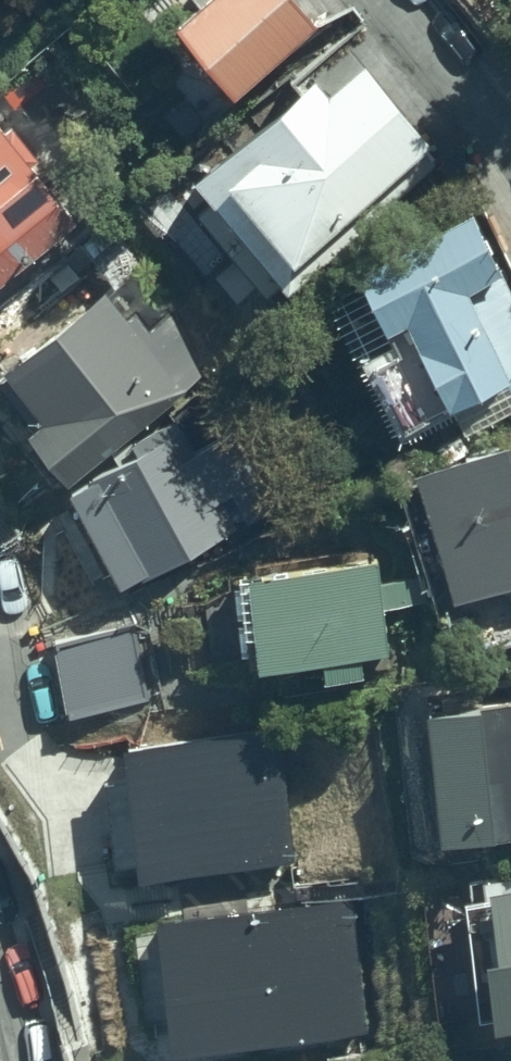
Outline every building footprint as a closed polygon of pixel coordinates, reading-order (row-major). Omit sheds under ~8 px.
[(168,36),(230,111),(319,37),(288,0),(212,0),(168,36)] [(283,305),(440,163),(357,71),(325,100),(311,85),(186,198),(283,305)] [(78,227),(29,167),(36,161),(11,131),(0,139),(0,291),(78,227)] [(473,212),(349,279),(386,356),(362,367),(402,450),(451,426),(459,444),(510,419),(510,292),(473,212)] [(0,384),(0,400),(31,438),(22,445),(63,496),(211,377),(134,281),(0,384)] [(127,445),(138,464),(63,504),(94,562),(96,561),(118,601),(244,534),(192,435),(182,441),(172,422),(127,445)] [(407,483),(449,616),(510,596),(510,450),(407,483)] [(407,584),(380,588),(377,568),(241,592),(254,686),(320,675),(323,695),(361,689),(358,670),(388,665),(381,617),(412,612),(407,584)] [(433,860),(510,850),(510,710),(474,715),(475,723),(415,731),(433,860)] [(95,833),(103,906),(283,885),(263,716),(121,733),(129,799),(102,802),(105,831),(95,833)] [(510,1043),(510,887),(480,887),(490,979),(479,980),(487,1049),(510,1043)] [(152,936),(166,1060),(324,1060),(317,996),(354,992),(345,915),(152,936)]
